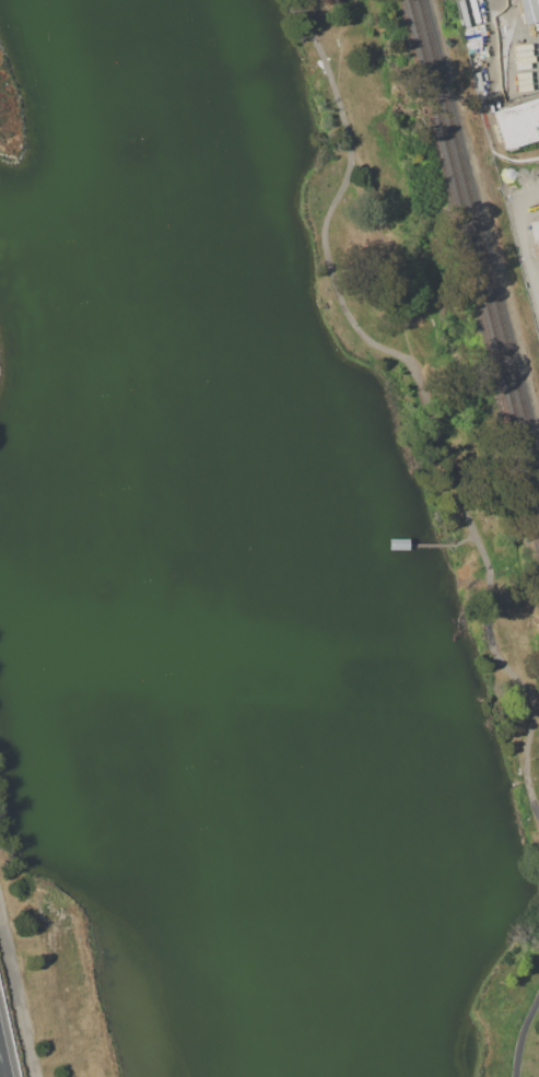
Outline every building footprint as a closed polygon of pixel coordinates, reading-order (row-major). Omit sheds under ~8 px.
[(538,89),(538,2),(521,6),(525,21),(502,26),(517,94),(538,89)] [(538,139),(538,98),(492,110),(501,149),(538,139)]
